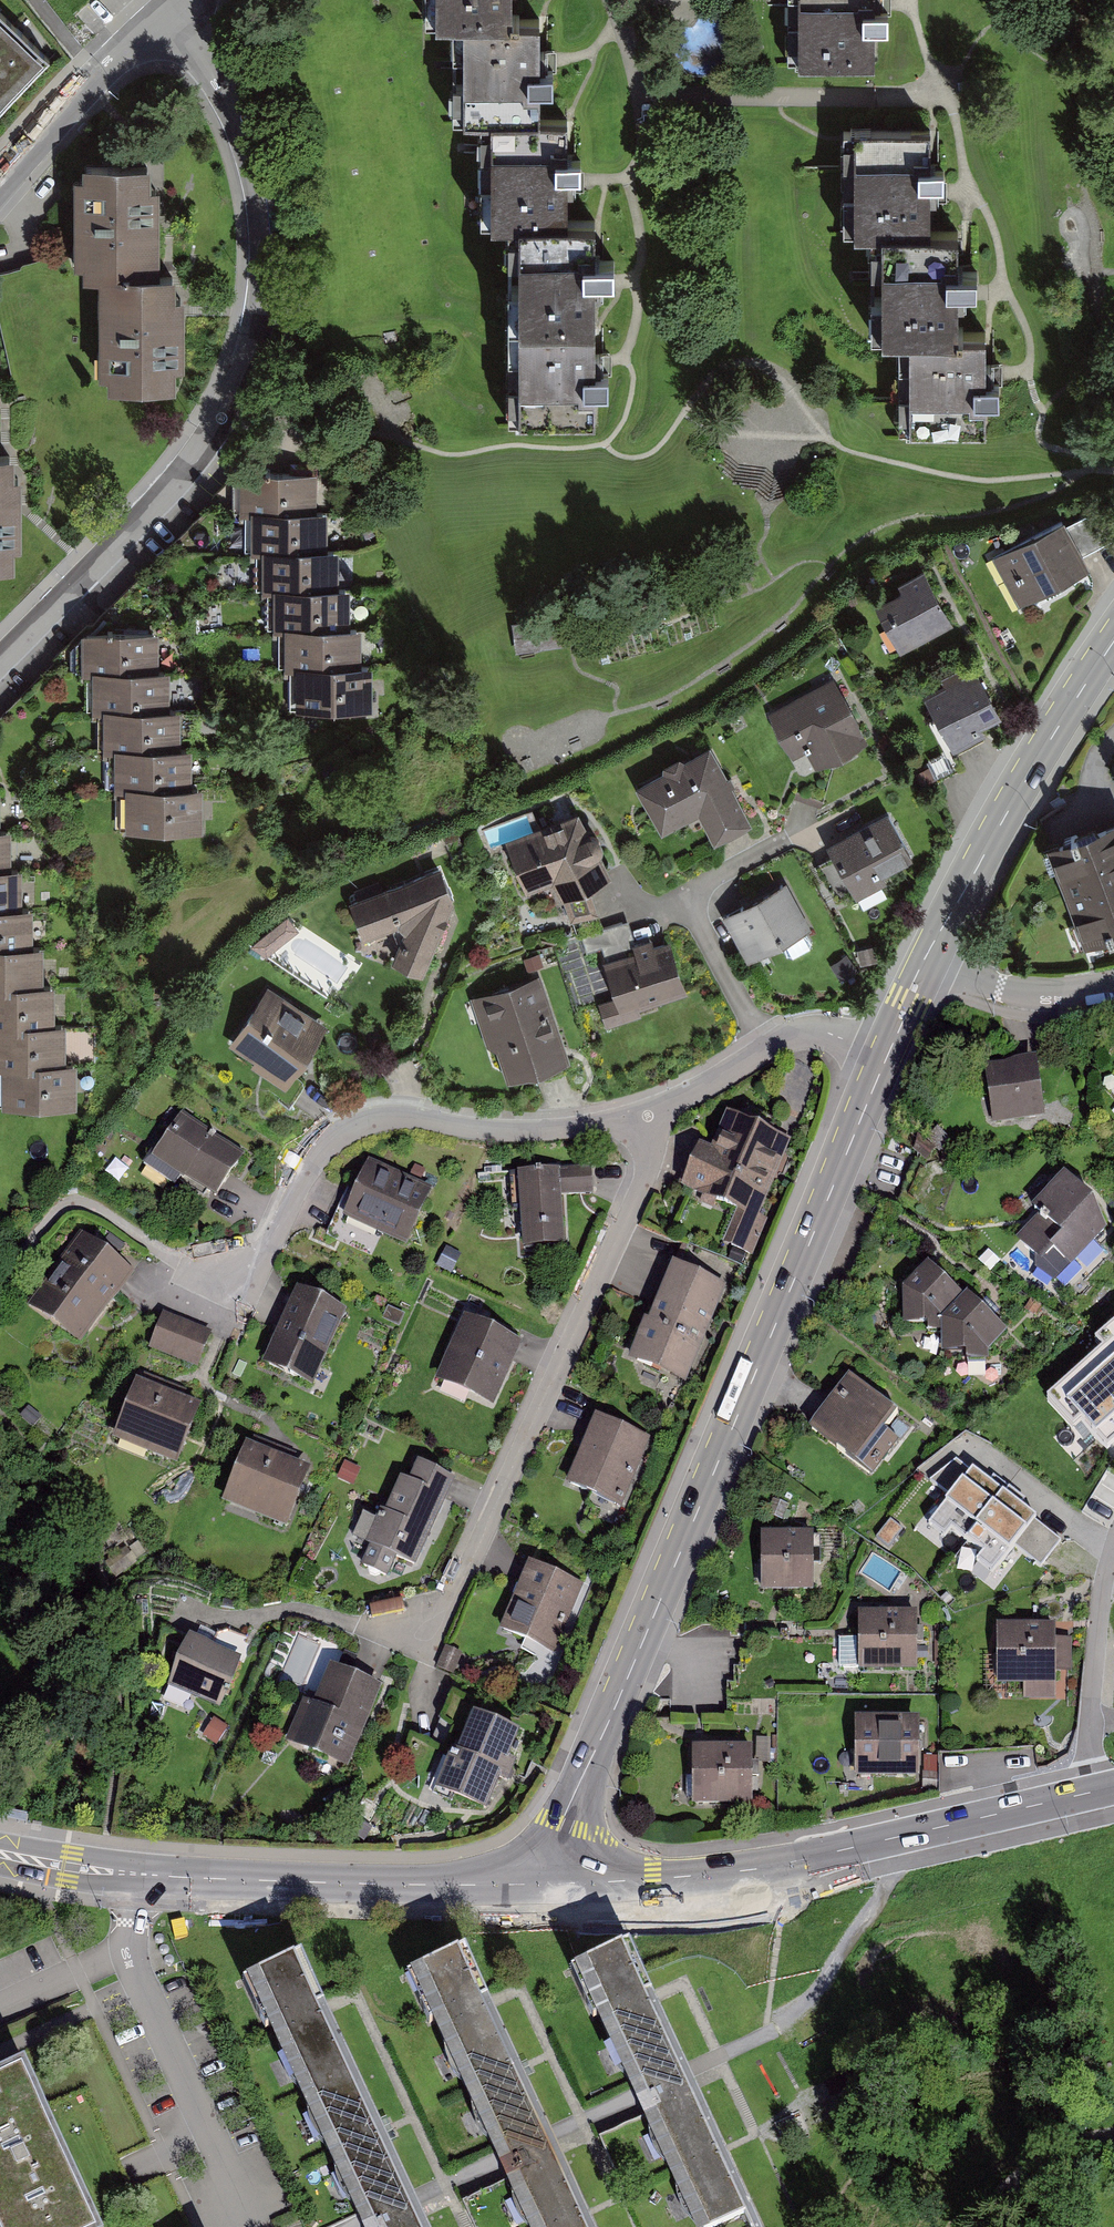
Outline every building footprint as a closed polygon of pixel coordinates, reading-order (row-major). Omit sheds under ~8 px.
[(429,29),(458,29),(459,122),(479,122),(480,231),(504,231),(506,405),(601,403),(600,250),(571,250),(569,118),(540,118),(539,15),(521,15),(521,0),(429,0),(429,29)] [(788,65),(892,65),(892,0),(788,0),(788,65)] [(0,21),(0,108),(43,64),(0,21)] [(937,132),(844,132),(843,237),(873,237),(873,336),(899,337),(899,432),(989,432),(990,335),(969,335),(969,233),(937,233),(937,132)] [(163,169),(80,167),(77,282),(102,283),(99,390),(180,392),(184,274),(161,274),(163,169)] [(18,575),(20,459),(0,459),(0,574),(18,575)] [(314,476),(239,473),(236,527),(249,527),(248,562),(263,563),(261,599),(277,600),(275,637),(288,637),(287,674),(299,674),(297,714),(371,718),(373,670),(360,670),(362,635),(349,635),(351,596),(339,596),(341,556),(327,556),(329,517),(312,516),(314,476)] [(1084,519),(1100,549),(1113,542),(1113,503),(1084,519)] [(1078,519),(1001,558),(1027,609),(1104,571),(1078,519)] [(916,594),(892,605),(914,651),(967,625),(941,570),(911,584),(916,594)] [(156,634),(79,633),(78,682),(96,682),(95,724),(108,724),(107,757),(118,758),(118,799),(132,799),(132,837),(202,838),(203,792),(191,792),(192,754),(179,753),(179,713),(167,713),(168,676),(156,676),(156,634)] [(994,668),(940,695),(968,753),(1023,726),(994,668)] [(847,683),(783,712),(805,759),(823,750),(832,769),(877,749),(847,683)] [(728,744),(646,785),(671,835),(711,815),(727,845),(768,824),(728,744)] [(902,809),(838,841),(867,898),(901,881),(893,863),(921,849),(902,809)] [(544,831),(514,844),(537,897),(564,886),(572,905),(623,882),(592,810),(544,831)] [(1048,854),(1085,953),(1113,943),(1113,829),(1048,854)] [(6,1072),(5,1112),(76,1113),(76,1065),(65,1065),(66,1027),(57,1027),(58,990),(46,990),(46,951),(36,951),(37,913),(24,912),(25,876),(15,875),(16,838),(0,837),(0,1072),(6,1072)] [(453,870),(368,903),(380,935),(401,927),(409,947),(402,963),(438,977),(466,903),(453,870)] [(801,886),(733,920),(756,967),(825,932),(801,886)] [(698,988),(677,934),(641,949),(631,922),(588,939),(594,955),(608,949),(626,995),(606,1002),(618,1032),(656,1017),(651,1006),(698,988)] [(550,970),(478,999),(500,1054),(509,1050),(524,1086),(587,1060),(550,970)] [(340,1028),(276,990),(243,1046),(307,1084),(340,1028)] [(1052,1109),(1043,1052),(991,1060),(1000,1117),(1052,1109)] [(758,1251),(802,1137),(735,1112),(720,1150),(708,1146),(692,1188),(744,1208),(731,1241),(758,1251)] [(194,1113),(165,1159),(231,1202),(261,1156),(194,1113)] [(441,1192),(372,1165),(351,1218),(420,1244),(441,1192)] [(587,1167),(519,1173),(526,1250),(573,1246),(568,1195),(589,1194),(587,1167)] [(1072,1175),(1044,1208),(1049,1211),(1026,1238),(1056,1263),(1066,1251),(1083,1266),(1113,1229),(1113,1210),(1072,1175)] [(139,1271),(83,1232),(31,1304),(88,1344),(139,1271)] [(732,1286),(678,1264),(640,1357),(694,1379),(732,1286)] [(941,1267),(916,1291),(917,1328),(950,1328),(953,1356),(995,1357),(1016,1331),(979,1295),(974,1300),(941,1267)] [(352,1312),(304,1290),(269,1367),(317,1389),(352,1312)] [(527,1339),(472,1316),(445,1381),(500,1404),(527,1339)] [(216,1336),(168,1318),(155,1353),(203,1370),(216,1336)] [(1098,1341),(1105,1349),(1047,1400),(1072,1427),(1082,1418),(1108,1448),(1113,1442),(1113,1327),(1098,1341)] [(907,1412),(852,1374),(814,1428),(869,1466),(907,1412)] [(211,1410),(147,1385),(124,1442),(188,1467),(211,1410)] [(652,1438),(600,1417),(572,1486),(624,1507),(652,1438)] [(321,1474),(258,1448),(234,1504),(297,1530),(321,1474)] [(927,1522),(990,1570),(1013,1542),(1042,1565),(1061,1539),(958,1459),(932,1481),(948,1492),(927,1522)] [(419,1563),(459,1479),(421,1461),(413,1478),(406,1475),(374,1542),(419,1563)] [(827,1531),(771,1531),(771,1591),(827,1591),(827,1531)] [(584,1581),(535,1562),(508,1631),(557,1650),(584,1581)] [(924,1612),(868,1613),(869,1673),(925,1672),(924,1612)] [(1061,1629),(1008,1628),(1007,1686),(1029,1686),(1028,1699),(1060,1699),(1061,1629)] [(249,1658),(196,1636),(174,1688),(228,1710),(249,1658)] [(390,1687),(337,1667),(322,1706),(311,1701),(293,1749),(357,1773),(390,1687)] [(503,1812),(533,1731),(479,1712),(449,1793),(503,1812)] [(226,1725),(211,1717),(202,1733),(217,1741),(226,1725)] [(931,1721),(870,1722),(870,1782),(931,1782),(931,1721)] [(763,1748),(701,1750),(702,1806),(764,1805),(763,1748)] [(574,1969),(697,2226),(727,2226),(755,2214),(725,2150),(654,1999),(629,1944),(574,1969)] [(411,1976),(527,2226),(597,2226),(590,2213),(522,2069),(491,2003),(465,1949),(411,1976)] [(245,1982),(363,2226),(426,2226),(383,2134),(325,2009),(300,1955),(245,1982)] [(0,2098),(0,2226),(109,2226),(36,2059),(0,2075),(0,2091),(3,2097),(0,2098)]
